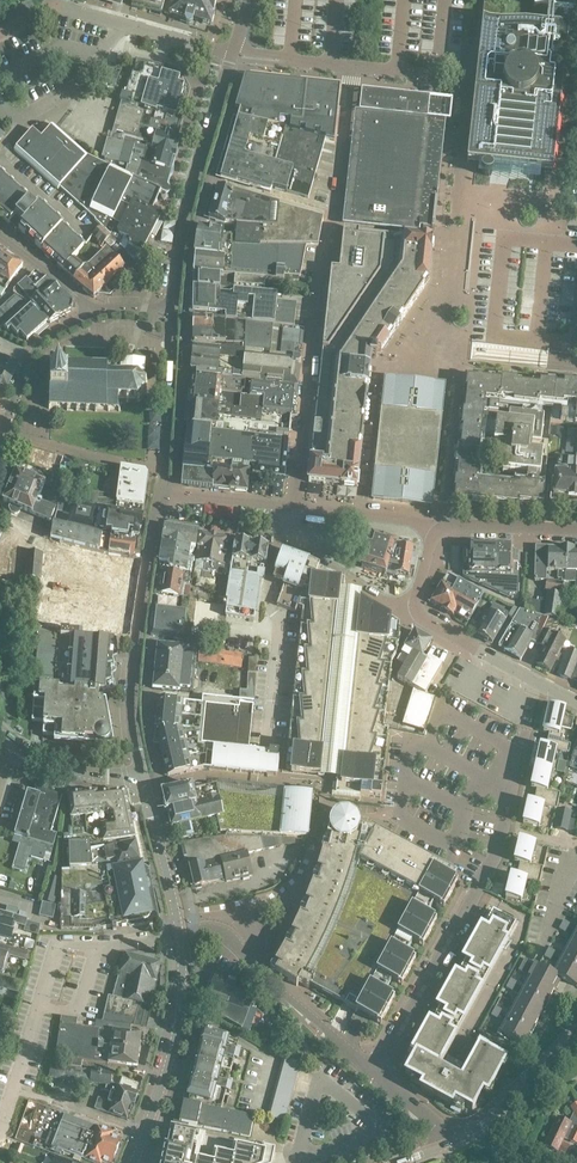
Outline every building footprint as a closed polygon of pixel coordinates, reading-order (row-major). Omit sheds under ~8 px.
[(131,7),(145,11),(145,10),(162,15),(165,5),(169,6),(166,16),(183,21),(182,22),(185,23),(186,25),(190,26),(191,25),(193,20),(210,25),(211,24),(212,24),(214,17),(213,16),(217,2),(210,0),(133,0),(131,7)] [(534,9),(549,11),(547,28),(517,25),(483,21),(467,164),(553,173),(569,30),(553,29),(554,14),(576,16),(576,0),(535,0),(534,9)] [(115,63),(121,65),(124,58),(122,57),(118,56),(115,63)] [(122,95),(120,100),(121,101),(141,108),(152,71),(153,65),(153,64),(133,58),(123,95),(122,95)] [(152,71),(141,108),(145,109),(175,120),(176,117),(176,118),(178,112),(180,112),(186,91),(176,71),(163,67),(164,67),(153,64),(153,65),(152,71)] [(101,83),(115,88),(119,75),(105,70),(101,83)] [(291,131),(326,139),(335,141),(340,87),(250,78),(238,119),(291,131)] [(448,101),(362,91),(360,106),(361,106),(348,221),(423,229),(422,230),(435,231),(438,200),(437,200),(448,101)] [(118,115),(121,116),(117,131),(123,133),(137,137),(139,129),(145,109),(141,108),(121,101),(120,100),(120,102),(121,103),(118,115)] [(120,144),(123,145),(118,163),(128,166),(130,158),(151,164),(153,157),(157,158),(158,156),(172,160),(173,157),(175,158),(181,140),(172,137),(176,120),(175,120),(145,109),(139,129),(137,137),(123,133),(120,144)] [(291,131),(238,119),(220,180),(270,194),(272,187),(309,197),(326,139),(291,131)] [(165,195),(166,194),(166,193),(136,179),(135,180),(86,156),(84,155),(53,126),(41,138),(32,131),(14,151),(54,187),(57,184),(96,220),(99,216),(100,216),(111,193),(129,202),(152,214),(160,193),(165,195)] [(128,166),(128,168),(138,171),(138,173),(136,179),(166,193),(166,194),(169,193),(168,191),(170,190),(166,182),(172,160),(158,156),(157,158),(153,157),(151,164),(130,158),(128,166)] [(8,224),(12,220),(21,228),(19,230),(63,271),(72,260),(74,260),(83,250),(38,208),(36,210),(0,176),(0,217),(8,224)] [(301,247),(306,247),(318,247),(323,220),(234,194),(227,191),(225,193),(223,189),(220,191),(218,188),(215,190),(216,193),(215,194),(216,195),(212,197),(214,200),(212,209),(209,210),(211,214),(207,216),(209,219),(209,221),(226,225),(237,226),(235,240),(239,240),(238,245),(301,247)] [(96,220),(95,221),(99,226),(110,237),(134,261),(141,254),(160,218),(159,217),(152,214),(129,202),(111,193),(100,216),(99,216),(96,220)] [(221,232),(221,229),(211,228),(210,230),(200,228),(196,251),(195,253),(230,257),(231,245),(233,245),(233,236),(224,236),(224,234),(221,232)] [(430,241),(344,231),(339,269),(332,269),(331,271),(313,438),(313,441),(311,459),(308,484),(356,489),(356,486),(361,425),(366,357),(375,355),(403,314),(428,280),(430,241)] [(238,245),(233,245),(231,245),(230,257),(195,253),(195,259),(194,263),(195,263),(193,274),(221,277),(242,279),(265,280),(298,283),(300,278),(306,247),(301,247),(238,245)] [(22,266),(16,262),(0,250),(0,286),(5,290),(22,266)] [(75,281),(74,283),(93,299),(107,287),(110,287),(114,283),(114,281),(115,279),(115,278),(124,271),(106,252),(88,269),(85,269),(75,281)] [(74,260),(72,260),(63,271),(75,281),(85,269),(74,260)] [(26,281),(59,318),(71,311),(72,306),(59,294),(35,273),(26,281)] [(193,274),(193,288),(234,292),(234,288),(265,290),(265,280),(242,279),(221,277),(193,274)] [(18,289),(49,324),(59,318),(26,281),(18,289)] [(294,328),(296,312),(280,310),(281,302),(276,302),(277,296),(250,293),(249,303),(238,302),(238,299),(233,298),(234,292),(193,288),(192,312),(194,313),(195,318),(223,319),(223,321),(225,321),(225,322),(273,326),(280,327),(294,328)] [(0,310),(0,329),(2,327),(8,333),(11,330),(17,338),(20,335),(27,342),(46,324),(29,305),(15,296),(0,310)] [(218,350),(236,352),(270,356),(273,326),(225,322),(223,321),(200,321),(194,321),(194,344),(218,345),(218,350)] [(270,356),(236,352),(218,350),(193,347),(191,372),(233,377),(232,380),(248,382),(298,387),(300,368),(297,368),(297,365),(298,365),(299,365),(300,364),(300,363),(301,363),(301,362),(301,361),(300,360),(299,359),(298,359),(299,347),(302,347),(303,334),(280,331),(277,357),(270,356)] [(7,389),(18,365),(0,356),(0,386),(7,389)] [(47,391),(47,394),(50,395),(50,407),(48,409),(49,410),(51,409),(67,409),(67,412),(69,412),(69,409),(76,409),(76,412),(78,412),(78,409),(85,410),(85,412),(87,412),(87,410),(95,410),(95,413),(97,413),(97,410),(106,411),(108,412),(110,411),(109,411),(117,411),(119,413),(120,411),(118,409),(118,400),(126,400),(126,404),(128,404),(128,400),(136,400),(137,404),(140,403),(138,399),(143,394),(146,396),(147,393),(144,392),(144,385),(148,384),(147,381),(143,383),(138,378),(139,375),(137,374),(136,377),(128,377),(128,373),(126,373),(126,377),(118,377),(118,373),(116,373),(116,377),(108,377),(109,373),(108,373),(108,367),(110,365),(108,364),(107,365),(97,365),(97,363),(95,362),(95,365),(88,365),(88,362),(86,362),(86,365),(78,364),(78,362),(76,362),(76,364),(69,364),(69,362),(67,361),(67,364),(52,364),(50,361),(48,363),(50,365),(50,377),(47,377),(47,381),(50,381),(50,391),(47,391)] [(191,379),(190,392),(191,392),(204,393),(204,392),(241,396),(242,393),(244,393),(245,384),(220,381),(220,383),(191,379)] [(445,386),(385,379),(372,500),(432,506),(445,386)] [(508,401),(510,385),(503,384),(468,380),(455,500),(518,507),(519,504),(532,506),(542,507),(545,487),(538,487),(539,483),(539,477),(540,477),(543,455),(537,454),(538,445),(540,445),(544,418),(509,414),(508,423),(496,422),(496,423),(490,422),(491,417),(499,418),(501,400),(508,401)] [(248,382),(246,399),(246,400),(256,401),(256,399),(266,400),(265,404),(264,404),(264,407),(263,407),(263,415),(291,418),(295,419),(298,387),(248,382)] [(551,424),(576,427),(576,386),(564,385),(563,388),(540,385),(540,388),(510,385),(508,401),(514,401),(514,404),(553,409),(551,424)] [(218,410),(263,415),(263,407),(264,407),(264,404),(265,404),(266,400),(256,399),(256,401),(246,400),(246,399),(241,398),(241,396),(204,392),(204,393),(191,392),(190,392),(188,404),(190,405),(206,407),(206,410),(218,411),(218,410)] [(212,428),(212,432),(248,436),(249,433),(289,438),(290,428),(291,418),(263,415),(218,410),(218,411),(206,410),(206,407),(190,405),(188,425),(212,428)] [(259,437),(248,436),(212,432),(212,428),(188,425),(187,437),(186,437),(184,460),(185,460),(183,471),(210,473),(211,462),(249,466),(256,467),(259,437)] [(556,457),(556,458),(557,458),(555,479),(552,479),(550,500),(576,503),(576,432),(568,431),(565,458),(556,457)] [(256,467),(285,470),(289,441),(259,437),(256,467)] [(211,462),(210,473),(183,471),(182,482),(187,488),(246,493),(249,466),(211,462)] [(142,516),(147,476),(145,473),(121,469),(118,497),(98,494),(97,507),(108,510),(122,513),(142,516)] [(11,514),(15,515),(19,514),(21,510),(50,522),(55,510),(41,504),(42,502),(38,500),(44,486),(45,485),(43,485),(43,484),(41,478),(35,475),(29,478),(29,479),(27,478),(28,477),(26,472),(21,470),(17,472),(17,473),(15,473),(3,503),(4,503),(11,506),(9,510),(11,514)] [(53,489),(48,502),(56,506),(62,493),(53,489)] [(143,516),(142,516),(122,513),(108,510),(97,507),(60,498),(57,512),(70,516),(68,525),(78,527),(77,530),(102,536),(133,542),(134,538),(139,539),(140,531),(141,531),(143,516)] [(106,555),(108,556),(132,559),(133,560),(135,543),(133,542),(102,536),(77,530),(66,527),(65,529),(53,526),(52,542),(60,543),(65,544),(87,550),(106,555)] [(165,529),(163,543),(162,543),(162,544),(159,564),(161,564),(160,568),(165,569),(161,594),(180,597),(183,581),(189,582),(193,561),(189,560),(190,552),(193,552),(193,549),(195,549),(197,534),(198,534),(198,533),(197,533),(181,531),(181,530),(180,530),(177,530),(177,529),(176,530),(165,528),(165,527),(164,528),(165,529)] [(200,535),(197,548),(199,548),(197,561),(206,563),(204,572),(202,572),(201,578),(212,580),(213,574),(222,576),(224,565),(222,565),(224,555),(226,556),(229,540),(229,539),(228,539),(227,539),(201,534),(199,533),(199,535),(200,535)] [(395,577),(396,574),(409,576),(413,548),(399,546),(399,548),(395,547),(395,544),(390,543),(371,537),(365,557),(361,569),(386,576),(386,575),(395,577)] [(269,547),(236,542),(236,540),(235,540),(229,584),(226,599),(226,602),(228,602),(225,617),(254,621),(260,583),(262,583),(265,565),(266,565),(269,547)] [(131,564),(46,543),(40,631),(68,633),(72,624),(123,630),(131,564)] [(513,547),(470,546),(470,554),(463,553),(463,578),(511,600),(518,600),(519,555),(513,555),(513,547)] [(277,607),(296,613),(298,608),(297,608),(308,579),(303,577),(308,563),(308,562),(283,552),(277,568),(274,578),(285,582),(277,607)] [(42,555),(28,554),(26,580),(40,581),(42,555)] [(323,780),(324,771),(343,590),(344,580),(308,563),(303,577),(308,579),(297,608),(298,608),(303,610),(286,770),(292,770),(291,774),(318,777),(318,779),(323,780)] [(458,582),(447,575),(442,584),(431,603),(441,610),(453,617),(457,610),(464,614),(471,618),(483,596),(469,588),(465,594),(455,588),(458,582)] [(229,584),(219,583),(217,598),(226,599),(229,584)] [(343,590),(323,780),(330,780),(337,781),(361,602),(362,592),(353,591),(343,590)] [(554,596),(553,613),(559,614),(561,596),(554,596)] [(548,610),(549,598),(539,597),(537,609),(548,610)] [(172,609),(172,610),(154,608),(151,637),(178,640),(178,643),(185,644),(188,611),(189,599),(183,598),(181,610),(172,609)] [(360,797),(380,799),(388,729),(385,726),(391,663),(396,656),(399,626),(393,625),(393,622),(361,602),(337,781),(336,794),(360,797)] [(483,621),(475,634),(492,645),(492,644),(505,622),(504,622),(509,615),(493,605),(489,612),(488,612),(487,614),(485,613),(481,620),(483,621)] [(503,652),(520,662),(521,661),(520,661),(545,619),(519,611),(510,626),(517,630),(504,651),(503,652)] [(81,634),(68,633),(40,631),(35,687),(99,692),(110,693),(114,642),(82,640),(82,638),(81,634)] [(537,665),(536,665),(536,666),(550,672),(561,649),(554,645),(557,639),(543,632),(536,645),(542,648),(539,656),(541,657),(537,665)] [(415,633),(397,662),(405,666),(397,679),(413,689),(402,727),(424,733),(435,699),(425,696),(442,667),(428,658),(428,659),(423,656),(431,642),(415,633)] [(179,693),(193,694),(198,647),(178,645),(177,648),(157,646),(152,690),(179,693)] [(211,658),(229,659),(229,648),(211,648),(211,658)] [(567,651),(566,652),(558,674),(557,676),(571,682),(576,666),(576,655),(574,653),(567,651)] [(257,660),(249,660),(248,675),(256,675),(257,660)] [(35,687),(32,723),(31,737),(33,723),(44,724),(42,742),(43,742),(44,736),(54,737),(54,743),(99,746),(103,746),(104,746),(107,745),(108,744),(109,743),(110,742),(111,740),(111,739),(112,736),(105,702),(98,701),(99,692),(35,687)] [(249,749),(249,746),(235,745),(236,738),(237,731),(238,723),(238,716),(252,718),(254,703),(202,698),(202,705),(159,701),(154,744),(160,745),(168,777),(203,770),(203,769),(203,768),(234,771),(234,770),(276,777),(279,753),(249,749)] [(560,744),(560,743),(562,736),(559,736),(560,729),(571,731),(573,720),(564,715),(565,711),(549,707),(545,723),(546,723),(544,733),(549,734),(547,742),(561,745),(561,744),(560,744)] [(238,723),(251,725),(252,718),(238,716),(238,723)] [(251,732),(251,725),(238,723),(237,731),(251,732)] [(250,739),(251,732),(237,731),(236,738),(250,739)] [(249,746),(250,739),(236,738),(235,745),(249,746)] [(539,756),(538,756),(535,768),(551,772),(554,772),(556,763),(554,763),(556,752),(568,755),(570,746),(561,744),(561,745),(547,742),(546,749),(541,748),(539,756)] [(560,795),(548,792),(550,781),(552,781),(554,772),(551,772),(535,768),(532,780),(533,781),(532,789),(536,791),(535,798),(539,799),(558,803),(560,795)] [(163,792),(162,793),(162,794),(163,794),(165,805),(164,805),(166,812),(168,811),(171,826),(171,828),(173,827),(178,826),(181,838),(194,835),(191,823),(217,817),(221,831),(227,832),(223,815),(219,798),(218,798),(215,785),(211,785),(207,785),(208,789),(193,792),(192,786),(163,793),(163,792)] [(233,791),(226,788),(221,786),(215,785),(218,798),(219,798),(223,815),(227,832),(236,832),(240,793),(233,791)] [(18,844),(9,876),(39,885),(50,847),(43,845),(54,807),(55,808),(58,797),(29,789),(17,831),(24,833),(20,845),(18,844)] [(271,793),(266,834),(281,835),(286,792),(281,792),(276,792),(271,793)] [(293,795),(293,793),(290,793),(288,792),(286,792),(281,835),(306,837),(310,797),(293,795)] [(247,795),(240,793),(236,832),(251,833),(255,795),(247,795)] [(255,795),(251,833),(266,834),(271,793),(265,794),(260,795),(255,795)] [(128,810),(127,806),(126,803),(124,799),(119,796),(115,795),(112,795),(97,796),(97,794),(68,797),(73,842),(102,838),(103,843),(134,839),(128,810)] [(558,803),(539,799),(535,798),(533,805),(528,804),(526,812),(525,812),(523,825),(541,829),(544,819),(541,819),(544,808),(557,811),(558,803)] [(568,832),(570,821),(572,813),(558,810),(554,830),(568,833),(568,832)] [(329,828),(327,839),(319,866),(309,894),(298,921),(289,939),(286,947),(271,972),(297,986),(299,983),(309,989),(311,985),(357,1010),(355,1012),(380,1026),(394,999),(384,994),(391,981),(401,987),(415,961),(405,955),(412,942),(422,948),(436,922),(426,916),(433,903),(443,909),(457,883),(455,881),(457,877),(449,872),(371,830),(370,832),(359,829),(358,824),(356,819),(352,816),(347,814),(342,814),(337,816),(333,819),(331,823),(329,828)] [(137,818),(145,859),(151,858),(143,817),(137,818)] [(134,839),(103,843),(103,844),(104,843),(106,850),(96,852),(95,845),(63,846),(63,873),(62,873),(61,896),(62,896),(61,931),(95,931),(112,927),(113,931),(116,930),(115,927),(122,925),(122,928),(127,927),(126,925),(127,924),(128,926),(129,927),(131,928),(133,927),(134,926),(136,925),(136,923),(145,921),(146,922),(150,925),(156,924),(159,919),(153,889),(151,890),(150,885),(152,885),(149,870),(143,866),(139,867),(138,862),(139,862),(135,844),(133,844),(133,840),(134,839)] [(541,877),(543,869),(530,866),(533,855),(535,856),(538,846),(519,842),(516,854),(517,854),(515,863),(520,864),(518,871),(541,877)] [(209,843),(187,849),(197,890),(196,890),(199,903),(212,900),(212,899),(218,897),(218,898),(246,892),(252,890),(263,888),(267,887),(278,882),(287,874),(290,871),(294,867),(297,863),(300,856),(303,848),(302,844),(301,843),(281,847),(285,867),(249,876),(248,874),(223,879),(220,869),(215,870),(209,843)] [(9,868),(11,862),(0,859),(0,865),(9,868)] [(541,877),(518,871),(516,878),(511,877),(509,886),(508,886),(505,898),(524,903),(526,893),(524,893),(526,882),(539,885),(541,877)] [(50,878),(43,902),(54,906),(58,892),(58,880),(50,878)] [(11,901),(10,908),(22,910),(23,903),(11,901)] [(451,1107),(454,1102),(472,1112),(479,1098),(478,1097),(480,1092),(487,1096),(505,1063),(479,1048),(458,1086),(434,1073),(506,942),(515,925),(492,913),(484,928),(481,927),(462,960),(466,961),(458,976),(455,974),(437,1007),(440,1008),(432,1022),(429,1021),(411,1054),(417,1057),(415,1062),(413,1061),(405,1075),(423,1085),(420,1090),(451,1107)] [(11,941),(15,925),(25,927),(28,920),(14,916),(12,923),(2,920),(3,920),(0,919),(0,938),(11,941)] [(508,1039),(523,1047),(553,990),(559,978),(576,988),(576,986),(576,933),(554,975),(524,959),(517,972),(531,979),(501,1035),(508,1039)] [(9,956),(25,961),(28,954),(0,946),(0,972),(4,973),(9,956)] [(125,956),(114,998),(146,1006),(150,1007),(160,965),(125,956)] [(257,1012),(250,1009),(253,1002),(246,999),(250,988),(216,976),(208,998),(215,1001),(212,1012),(243,1029),(250,1032),(252,1026),(258,1028),(262,1014),(257,1012)] [(1,989),(9,991),(11,983),(3,981),(3,982),(0,981),(0,989),(1,989)] [(141,1028),(146,1006),(114,998),(109,997),(102,1023),(131,1027),(141,1028)] [(137,1070),(142,1036),(130,1035),(95,1030),(77,1027),(78,1019),(61,1017),(56,1058),(68,1060),(67,1066),(81,1068),(82,1062),(137,1070)] [(130,1035),(131,1027),(102,1023),(96,1022),(95,1030),(130,1035)] [(235,1087),(228,1085),(234,1059),(241,1061),(243,1054),(236,1053),(238,1044),(226,1038),(212,1034),(212,1031),(205,1030),(186,1103),(222,1110),(226,1092),(233,1094),(235,1087)] [(287,1060),(300,1063),(303,1055),(290,1052),(287,1060)] [(300,1065),(283,1060),(281,1068),(298,1072),(300,1065)] [(107,1086),(111,1086),(111,1084),(113,1073),(51,1065),(49,1078),(107,1086)] [(298,1072),(281,1068),(279,1075),(296,1079),(298,1072)] [(277,1082),(294,1086),(296,1079),(279,1075),(277,1082)] [(109,1093),(106,1102),(99,1100),(95,1110),(128,1121),(128,1119),(130,1117),(130,1116),(130,1114),(132,1108),(134,1109),(139,1094),(138,1094),(141,1086),(121,1079),(118,1086),(111,1084),(111,1086),(107,1086),(105,1092),(109,1093)] [(275,1089),(292,1093),(294,1086),(277,1082),(275,1089)] [(274,1096),(290,1101),(292,1093),(275,1089),(274,1096)] [(272,1103),(288,1108),(290,1101),(274,1096),(272,1103)] [(556,1115),(562,1102),(554,1098),(548,1111),(556,1115)] [(270,1110),(286,1115),(288,1108),(272,1103),(270,1110)] [(183,1104),(179,1124),(250,1138),(250,1139),(274,1144),(278,1123),(183,1104)] [(570,1108),(574,1114),(569,1123),(559,1119),(553,1131),(545,1148),(548,1149),(548,1151),(553,1154),(554,1152),(558,1154),(558,1153),(565,1156),(569,1147),(562,1144),(564,1140),(568,1142),(568,1141),(576,1145),(576,1104),(570,1108)] [(268,1118),(284,1122),(286,1115),(270,1110),(268,1118)] [(121,1142),(112,1138),(113,1134),(65,1115),(57,1135),(50,1132),(44,1149),(61,1155),(62,1151),(85,1160),(85,1161),(91,1162),(102,1162),(103,1162),(113,1162),(121,1142)] [(167,1149),(165,1149),(162,1162),(273,1162),(275,1151),(256,1147),(196,1134),(178,1130),(172,1129),(167,1149)]
